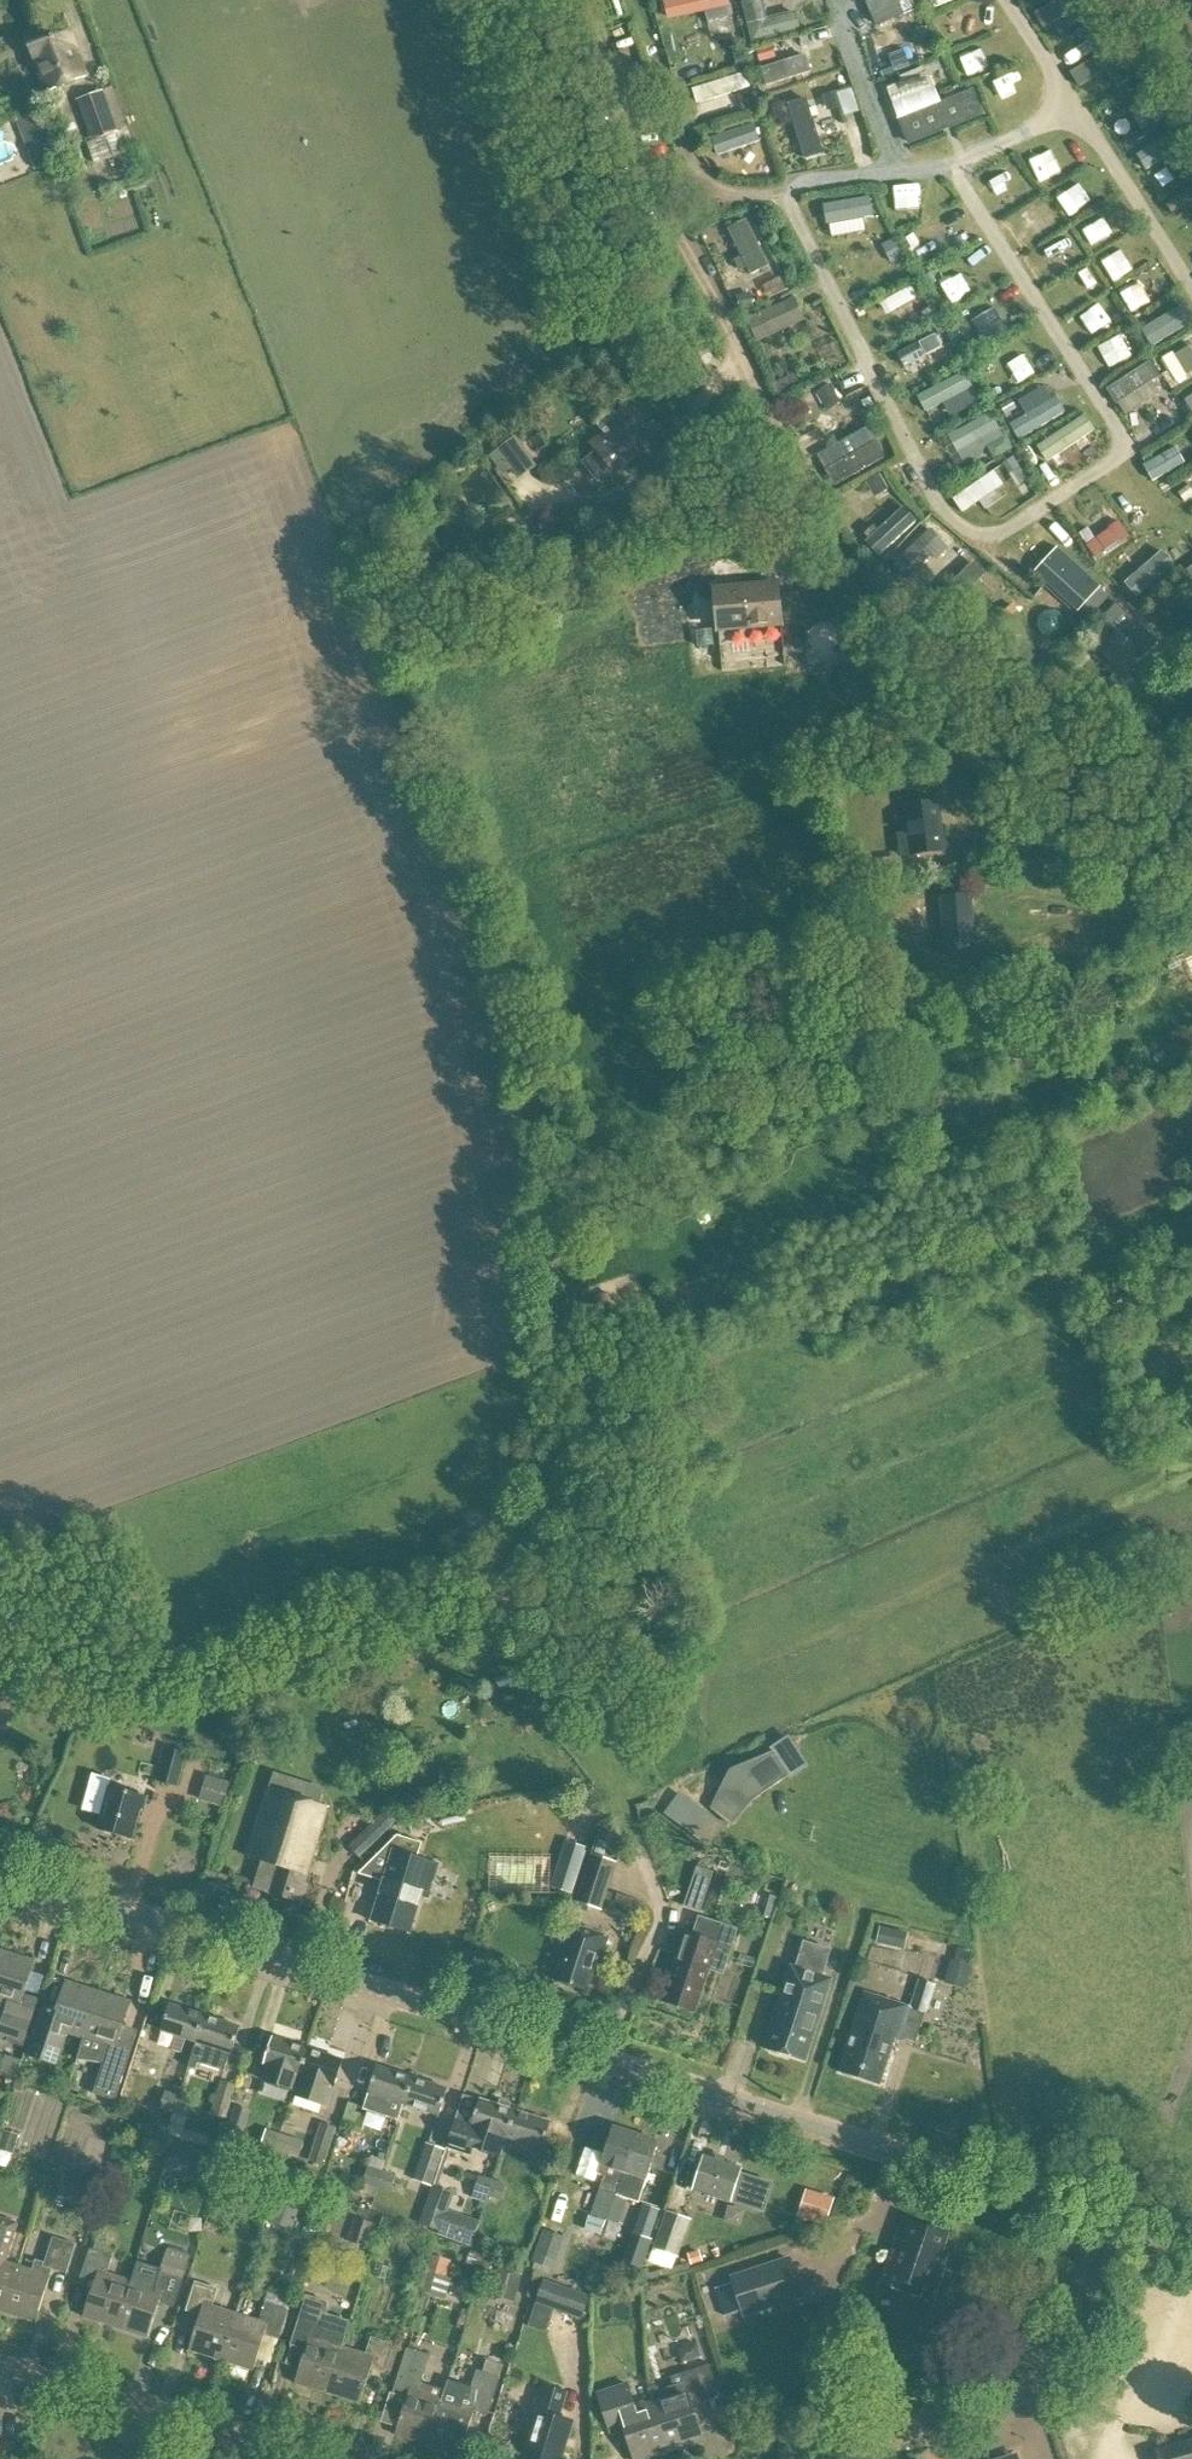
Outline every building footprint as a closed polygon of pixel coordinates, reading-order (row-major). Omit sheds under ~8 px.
[(85,74),(75,49),(80,47),(67,12),(57,15),(52,0),(23,0),(33,28),(25,31),(46,89),(85,74)] [(664,1),(668,19),(707,11),(712,37),(736,32),(729,0),(671,0),(664,1)] [(742,2),(752,42),(798,31),(794,14),(766,21),(761,0),(747,0),(742,1),(742,2)] [(863,21),(892,10),(888,0),(871,0),(857,5),(863,21)] [(1041,28),(1080,7),(1076,0),(1057,0),(1033,13),(1041,28)] [(1160,41),(1181,32),(1167,0),(1142,0),(1160,41)] [(954,19),(942,24),(952,46),(964,41),(954,19)] [(944,53),(956,89),(993,77),(1027,54),(1010,24),(944,53)] [(924,27),(911,31),(914,41),(927,37),(924,27)] [(898,36),(874,45),(879,58),(903,49),(898,36)] [(761,64),(767,84),(813,70),(807,51),(761,64)] [(745,52),(734,55),(739,71),(750,68),(745,52)] [(738,77),(690,91),(695,108),(743,94),(738,77)] [(1154,92),(1148,83),(1135,91),(1141,100),(1154,92)] [(114,87),(77,99),(91,141),(87,142),(93,162),(134,148),(114,87)] [(973,89),(899,119),(909,145),(984,115),(973,89)] [(754,96),(741,99),(745,112),(758,109),(754,96)] [(839,98),(824,101),(828,116),(843,113),(839,98)] [(812,99),(787,107),(802,162),(828,155),(812,99)] [(35,102),(12,111),(36,170),(58,161),(35,102)] [(720,152),(762,136),(756,119),(714,135),(720,152)] [(131,158),(121,161),(127,177),(136,173),(131,158)] [(866,231),(865,216),(872,216),(871,197),(825,200),(827,233),(866,231)] [(727,230),(751,278),(772,268),(748,220),(727,230)] [(891,264),(905,257),(896,239),(882,246),(891,264)] [(764,283),(769,296),(788,289),(784,276),(764,283)] [(751,296),(737,299),(739,311),(753,308),(751,296)] [(796,299),(748,321),(758,343),(806,321),(796,299)] [(1140,330),(1151,347),(1191,323),(1191,320),(1183,304),(1140,330)] [(927,323),(936,318),(931,308),(921,314),(927,323)] [(1124,338),(1106,343),(1112,363),(1129,358),(1124,338)] [(1150,362),(1105,389),(1115,405),(1160,378),(1150,362)] [(918,397),(926,413),(974,388),(966,372),(918,397)] [(796,375),(774,385),(780,397),(801,387),(796,375)] [(832,385),(818,393),(828,412),(842,405),(832,385)] [(1017,410),(1012,401),(1000,408),(1006,417),(1017,410)] [(598,449),(582,461),(598,482),(614,470),(617,473),(650,448),(636,431),(644,425),(629,406),(618,415),(625,425),(610,436),(607,432),(593,443),(598,449)] [(990,415),(949,437),(959,456),(1001,434),(990,415)] [(544,436),(534,443),(540,451),(550,444),(544,436)] [(497,451),(513,472),(531,457),(516,437),(497,451)] [(825,467),(835,485),(886,455),(876,437),(825,467)] [(986,448),(994,461),(1014,450),(1006,437),(986,448)] [(1155,479),(1186,461),(1176,444),(1145,463),(1155,479)] [(1010,476),(1020,469),(1013,458),(1003,465),(1010,476)] [(880,475),(869,481),(876,494),(888,487),(880,475)] [(867,541),(881,556),(919,521),(906,506),(867,541)] [(1088,545),(1098,560),(1131,539),(1120,524),(1088,545)] [(711,565),(740,549),(727,525),(698,541),(711,565)] [(931,532),(896,566),(911,581),(934,559),(937,561),(948,550),(931,532)] [(1154,558),(1162,575),(1191,559),(1191,538),(1154,558)] [(1057,543),(1033,570),(1079,610),(1102,583),(1057,543)] [(967,588),(985,572),(974,561),(957,577),(967,588)] [(725,600),(714,601),(717,637),(782,631),(781,624),(779,595),(725,600)] [(1116,603),(1101,617),(1109,626),(1124,612),(1116,603)] [(1128,675),(1141,662),(1132,654),(1139,647),(1149,657),(1159,647),(1134,621),(1119,635),(1117,633),(1099,651),(1115,667),(1117,665),(1128,675)] [(911,834),(898,835),(901,857),(943,853),(939,806),(908,808),(911,834)] [(881,877),(902,876),(902,861),(880,861),(880,860),(853,861),(854,878),(881,877)] [(909,894),(909,887),(898,886),(899,883),(889,882),(888,891),(909,894)] [(971,897),(940,900),(944,945),(974,943),(971,897)] [(12,1717),(13,1715),(0,1711),(0,1741),(5,1742),(12,1717)] [(172,1749),(167,1747),(158,1781),(177,1786),(188,1743),(175,1739),(172,1749)] [(711,1807),(731,1826),(756,1798),(788,1775),(772,1752),(730,1771),(711,1807)] [(225,1804),(232,1779),(207,1772),(200,1797),(225,1804)] [(84,1813),(100,1817),(97,1829),(131,1839),(139,1814),(144,1815),(149,1797),(111,1786),(112,1783),(110,1782),(93,1777),(84,1813)] [(261,1865),(257,1876),(253,1892),(303,1907),(309,1887),(304,1886),(327,1809),(265,1791),(245,1860),(261,1865)] [(397,1819),(387,1809),(349,1847),(359,1857),(397,1819)] [(385,1882),(374,1921),(393,1926),(411,1933),(422,1897),(429,1898),(440,1862),(419,1858),(422,1843),(418,1842),(397,1836),(359,1874),(385,1882)] [(566,1840),(558,1863),(579,1870),(587,1847),(566,1840)] [(592,1856),(577,1901),(600,1908),(615,1863),(620,1849),(597,1841),(592,1856)] [(714,1873),(698,1867),(685,1905),(701,1911),(714,1873)] [(678,1961),(663,2004),(694,2014),(709,1969),(724,1974),(739,1929),(700,1916),(694,1932),(691,1932),(681,1962),(678,1961)] [(600,1956),(605,1938),(568,1927),(556,1965),(560,1966),(555,1980),(584,1989),(594,1954),(600,1956)] [(880,1928),(876,1944),(904,1951),(908,1935),(880,1928)] [(953,1963),(946,1985),(964,1990),(971,1968),(968,1967),(972,1954),(960,1950),(955,1963),(953,1963)] [(1,1951),(0,1955),(0,2002),(6,2003),(0,2023),(0,2040),(22,2046),(35,2001),(21,1997),(32,1960),(1,1951)] [(792,1966),(764,2047),(804,2061),(833,1979),(823,1976),(828,1960),(801,1952),(796,1967),(792,1966)] [(919,1979),(909,2007),(926,2013),(935,1984),(919,1979)] [(41,2005),(26,2054),(54,2063),(60,2046),(58,2045),(62,2032),(84,2039),(85,2039),(86,2037),(100,1993),(65,1981),(56,2010),(41,2005)] [(84,2039),(77,2060),(99,2063),(104,2064),(95,2094),(113,2100),(122,2070),(132,2039),(118,2035),(129,2002),(100,1993),(86,2037),(85,2039),(84,2039)] [(864,1997),(840,2073),(880,2086),(905,2010),(864,1997)] [(180,2053),(186,2037),(197,2041),(206,2014),(171,2003),(162,2029),(177,2034),(172,2050),(180,2053)] [(198,2041),(189,2067),(197,2069),(199,2062),(225,2071),(240,2026),(206,2014),(197,2041),(198,2041)] [(294,2091),(308,2049),(272,2037),(264,2065),(267,2066),(263,2081),(294,2091)] [(294,2091),(295,2091),(293,2096),(327,2107),(342,2059),(308,2049),(294,2091)] [(0,2072),(0,2073),(6,2075),(16,2078),(21,2061),(5,2056),(0,2072)] [(362,2113),(397,2123),(403,2104),(411,2077),(376,2066),(367,2092),(362,2113)] [(411,2077),(403,2104),(438,2116),(446,2089),(411,2077)] [(223,2081),(213,2113),(225,2117),(235,2085),(223,2081)] [(160,2107),(173,2111),(178,2095),(165,2091),(160,2107)] [(178,2095),(173,2111),(188,2116),(193,2100),(178,2095)] [(472,2157),(475,2148),(501,2156),(507,2138),(515,2111),(481,2100),(473,2125),(457,2119),(447,2149),(472,2157)] [(224,2138),(240,2143),(251,2111),(235,2106),(224,2138)] [(515,2111),(507,2138),(541,2150),(550,2123),(515,2111)] [(174,2118),(169,2134),(180,2138),(185,2121),(174,2118)] [(321,2122),(309,2161),(324,2166),(336,2127),(321,2122)] [(608,2138),(595,2134),(590,2149),(604,2153),(597,2174),(604,2176),(599,2190),(604,2192),(596,2219),(606,2221),(608,2222),(636,2134),(612,2127),(608,2138)] [(19,2135),(3,2130),(0,2141),(0,2150),(13,2154),(19,2135)] [(275,2150),(280,2134),(266,2130),(261,2148),(274,2153),(274,2150),(275,2150)] [(280,2134),(275,2150),(300,2158),(305,2142),(280,2134)] [(628,2200),(640,2204),(651,2167),(663,2171),(667,2156),(656,2152),(659,2141),(636,2134),(608,2222),(620,2225),(628,2200)] [(209,2139),(206,2148),(218,2153),(221,2143),(209,2139)] [(444,2149),(426,2143),(413,2180),(431,2186),(444,2149)] [(206,2153),(198,2180),(217,2186),(225,2159),(206,2153)] [(729,2202),(750,2208),(759,2180),(738,2173),(740,2168),(704,2156),(693,2190),(729,2202)] [(377,2187),(383,2171),(369,2166),(363,2182),(377,2187)] [(396,2175),(383,2171),(377,2187),(390,2192),(396,2175)] [(488,2196),(489,2196),(494,2180),(479,2175),(471,2198),(480,2201),(477,2209),(483,2210),(488,2196)] [(507,2184),(494,2180),(489,2196),(502,2201),(507,2184)] [(242,2206),(240,2186),(223,2187),(225,2207),(242,2206)] [(441,2232),(454,2193),(433,2186),(419,2224),(441,2232)] [(808,2191),(799,2218),(825,2226),(833,2199),(808,2191)] [(302,2204),(281,2198),(273,2221),(294,2228),(302,2204)] [(667,2212),(653,2249),(657,2250),(669,2254),(678,2258),(691,2221),(667,2212)] [(378,2222),(354,2215),(347,2240),(370,2248),(378,2222)] [(0,2216),(0,2308),(6,2310),(20,2263),(7,2259),(19,2221),(0,2216)] [(942,2251),(947,2234),(907,2221),(901,2238),(895,2236),(881,2284),(932,2300),(943,2266),(940,2267),(945,2252),(942,2251)] [(545,2231),(533,2262),(554,2269),(565,2238),(545,2231)] [(650,2239),(632,2233),(619,2271),(637,2277),(650,2239)] [(55,2237),(47,2263),(36,2260),(33,2267),(20,2263),(6,2310),(36,2319),(52,2269),(67,2274),(77,2244),(55,2237)] [(94,2248),(109,2252),(111,2245),(96,2240),(94,2248)] [(689,2254),(693,2264),(737,2251),(733,2240),(689,2254)] [(117,2326),(132,2279),(111,2272),(116,2255),(92,2247),(82,2278),(95,2282),(85,2316),(117,2326)] [(189,2257),(168,2251),(157,2287),(132,2279),(117,2326),(148,2336),(159,2302),(174,2307),(189,2257)] [(471,2251),(466,2265),(482,2270),(487,2256),(471,2251)] [(430,2256),(425,2273),(445,2280),(450,2262),(430,2256)] [(959,2256),(954,2272),(970,2276),(974,2261),(959,2256)] [(798,2296),(787,2259),(729,2278),(741,2315),(798,2296)] [(499,2268),(492,2294),(512,2299),(519,2273),(499,2268)] [(582,2320),(590,2296),(544,2279),(527,2325),(547,2332),(555,2310),(582,2320)] [(222,2359),(237,2312),(213,2305),(219,2287),(196,2280),(186,2311),(200,2315),(190,2350),(222,2359)] [(309,2296),(304,2314),(294,2345),(305,2348),(294,2382),(328,2392),(343,2345),(342,2345),(350,2321),(328,2314),(328,2302),(309,2296)] [(261,2319),(237,2312),(222,2359),(255,2369),(264,2336),(278,2340),(287,2309),(266,2303),(261,2319)] [(343,2345),(328,2392),(360,2402),(370,2368),(384,2373),(393,2343),(372,2336),(367,2353),(343,2345)] [(394,2392),(409,2397),(398,2434),(429,2444),(443,2399),(441,2399),(444,2391),(422,2384),(431,2354),(408,2347),(394,2392)] [(689,2408),(720,2397),(709,2367),(670,2380),(675,2395),(650,2403),(667,2451),(685,2445),(686,2447),(701,2442),(689,2408)] [(574,2421),(559,2417),(567,2393),(542,2385),(532,2414),(538,2415),(525,2455),(538,2458),(561,2458),(574,2421)] [(622,2385),(597,2394),(610,2433),(622,2429),(633,2458),(653,2458),(652,2456),(667,2451),(650,2403),(631,2410),(622,2385)] [(443,2399),(429,2444),(461,2454),(473,2416),(486,2421),(491,2406),(467,2399),(444,2391),(441,2399),(443,2399)] [(1154,2448),(1157,2458),(1191,2458),(1191,2437),(1154,2448)]
